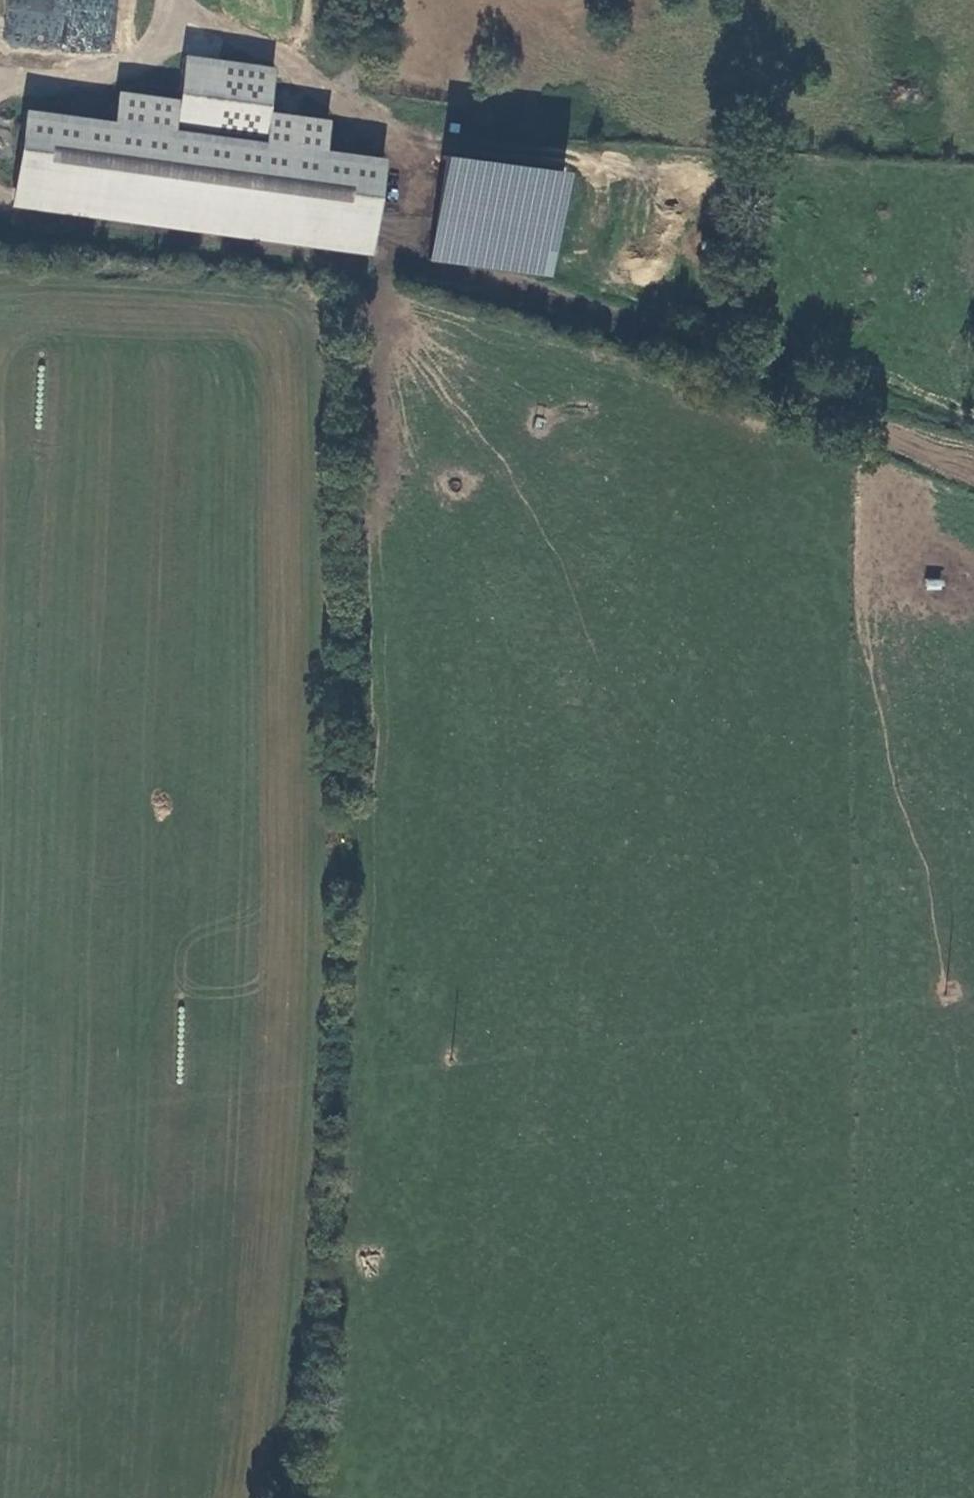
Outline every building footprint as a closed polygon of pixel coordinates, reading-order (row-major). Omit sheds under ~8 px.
[(26,109),(14,212),(292,246),(291,246),(377,257),(389,157),(329,150),(333,119),(272,111),(278,66),(186,55),(181,99),(119,91),(115,120),(26,109)] [(430,260),(555,279),(569,187),(579,188),(581,172),(469,155),(469,153),(447,150),(430,260)]
